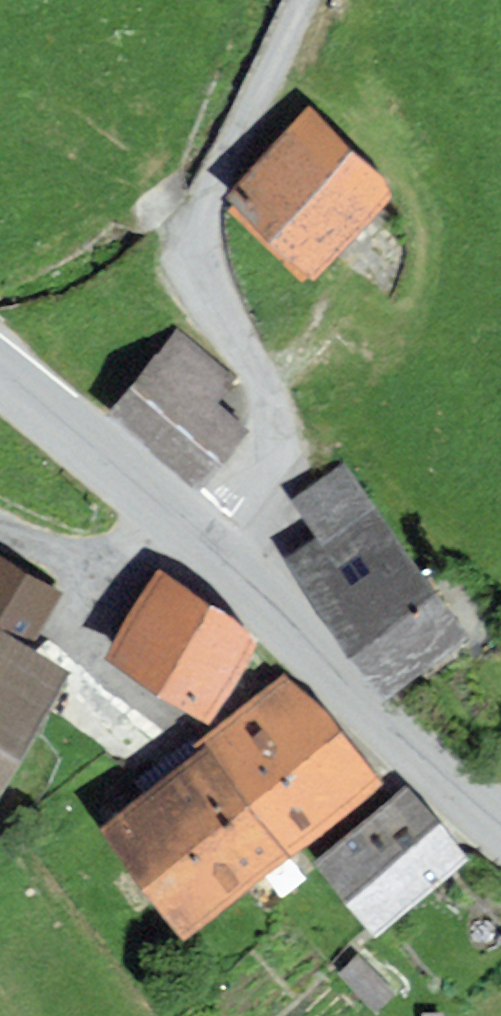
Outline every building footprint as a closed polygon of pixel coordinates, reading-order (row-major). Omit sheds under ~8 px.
[(237,201),(307,269),(387,186),(317,119),(237,201)] [(175,338),(121,405),(204,471),(237,429),(206,405),(227,379),(175,338)] [(304,566),(387,685),(457,636),(344,472),(302,501),(333,546),(304,566)] [(62,675),(22,650),(56,595),(0,561),(0,776),(62,675)] [(119,656),(207,711),(250,643),(162,588),(119,656)] [(112,827),(187,923),(362,787),(287,691),(112,827)] [(325,862),(376,927),(461,859),(409,795),(325,862)]
